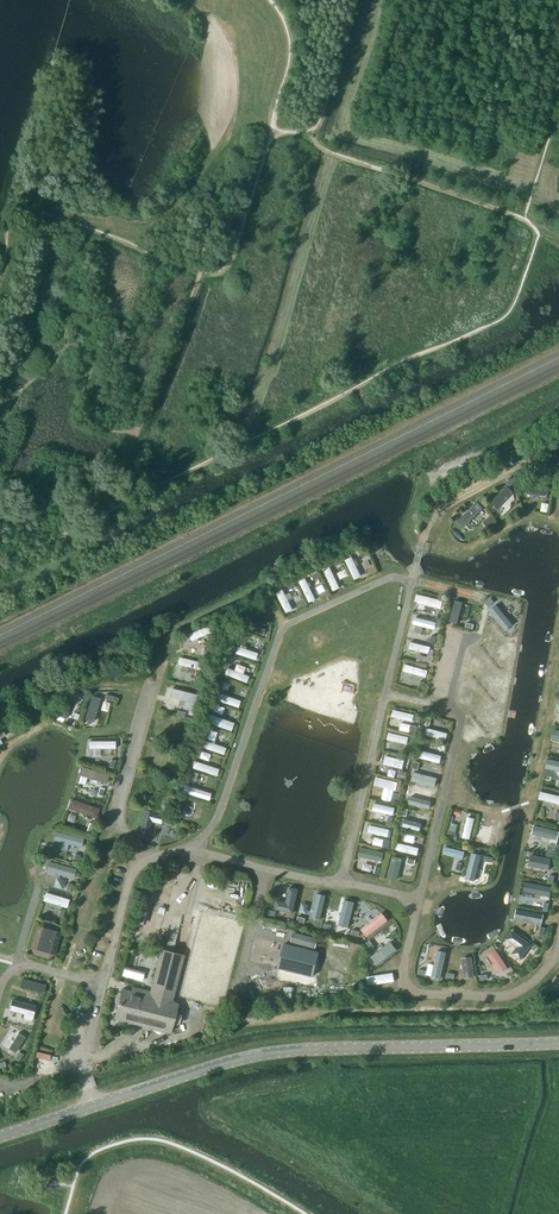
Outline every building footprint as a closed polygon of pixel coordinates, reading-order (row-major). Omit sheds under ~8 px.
[(548,487),(522,484),(522,493),(547,495),(548,487)] [(506,486),(488,505),(494,511),(513,492),(506,486)] [(476,502),(458,521),(464,527),(483,508),(476,502)] [(361,575),(352,557),(346,560),(354,578),(361,575)] [(339,588),(329,565),(322,569),(333,591),(339,588)] [(315,598),(305,578),(299,581),(309,601),(315,598)] [(292,609),(282,588),(275,591),(286,612),(292,609)] [(442,601),(421,595),(419,603),(440,609),(442,601)] [(457,624),(462,602),(455,600),(449,622),(457,624)] [(497,604),(489,610),(506,630),(513,624),(497,604)] [(415,623),(438,629),(440,621),(417,616),(415,623)] [(258,625),(257,631),(266,634),(268,628),(258,625)] [(207,627),(188,634),(190,641),(209,633),(207,627)] [(448,646),(472,649),(473,641),(449,637),(448,646)] [(491,639),(484,644),(500,663),(507,657),(491,639)] [(430,647),(411,642),(409,649),(428,653),(430,647)] [(257,653),(237,647),(235,653),(255,660),(257,653)] [(418,661),(428,662),(429,655),(420,654),(418,661)] [(201,662),(181,657),(179,665),(200,669),(201,662)] [(465,671),(466,663),(443,660),(442,668),(465,671)] [(428,670),(405,664),(403,671),(426,677),(428,670)] [(248,676),(227,668),(225,674),(246,682),(248,676)] [(442,683),(439,691),(459,697),(462,688),(442,683)] [(76,691),(66,688),(56,715),(66,718),(76,691)] [(197,695),(173,689),(171,697),(185,701),(183,709),(193,711),(197,695)] [(240,701),(216,692),(214,699),(237,707),(240,701)] [(101,699),(92,696),(86,719),(95,721),(101,699)] [(477,702),(470,708),(488,729),(495,723),(477,702)] [(22,707),(17,711),(27,728),(32,725),(22,707)] [(392,717),(412,722),(414,715),(393,709),(392,717)] [(233,722),(208,714),(205,722),(230,730),(233,722)] [(412,731),(412,723),(402,722),(401,730),(412,731)] [(427,728),(426,735),(446,740),(447,733),(427,728)] [(409,743),(410,735),(390,731),(388,739),(409,743)] [(225,748),(204,741),(202,748),(222,754),(225,748)] [(175,756),(176,750),(157,745),(156,751),(175,756)] [(421,750),(419,757),(440,762),(441,755),(421,750)] [(404,760),(385,756),(383,764),(402,768),(404,760)] [(548,759),(546,768),(558,771),(558,762),(548,759)] [(218,769),(195,761),(193,768),(216,776),(218,769)] [(109,776),(82,768),(80,775),(107,783),(109,776)] [(414,772),(411,781),(435,787),(437,778),(414,772)] [(148,774),(146,784),(166,789),(169,780),(148,774)] [(378,775),(376,784),(398,790),(400,781),(378,775)] [(210,793),(185,785),(182,791),(208,800),(210,793)] [(98,786),(95,793),(104,796),(107,789),(98,786)] [(542,792),(540,799),(558,804),(558,796),(542,792)] [(411,796),(409,804),(430,809),(431,801),(411,796)] [(99,810),(72,801),(69,811),(96,820),(99,810)] [(374,803),(373,810),(393,815),(394,808),(374,803)] [(145,811),(139,836),(147,838),(151,821),(160,823),(163,815),(145,811)] [(389,825),(391,817),(376,813),(374,820),(389,825)] [(470,815),(464,836),(472,839),(478,817),(470,815)] [(500,847),(506,820),(497,818),(491,845),(500,847)] [(405,819),(403,826),(419,831),(421,823),(405,819)] [(368,832),(388,837),(389,830),(369,825),(368,832)] [(558,832),(534,826),(532,834),(557,840),(558,832)] [(84,839),(57,832),(54,841),(82,847),(84,839)] [(398,843),(397,850),(416,854),(418,848),(398,843)] [(383,853),(360,848),(358,857),(381,862),(383,853)] [(551,860),(531,855),(529,865),(549,870),(551,860)] [(401,859),(393,857),(388,878),(396,880),(401,859)] [(76,869),(50,862),(48,870),(74,878),(76,869)] [(551,887),(526,883),(524,892),(549,896),(551,887)] [(292,913),(298,889),(289,887),(285,902),(276,900),(274,909),(292,913)] [(70,899),(47,893),(44,901),(67,908),(70,899)] [(326,896),(317,894),(311,918),(320,920),(326,896)] [(353,903),(344,901),(339,925),(347,927),(353,903)] [(543,915),(516,910),(515,918),(541,923),(543,915)] [(381,914),(361,930),(367,937),(387,921),(381,914)] [(62,931),(41,926),(36,925),(30,947),(34,954),(48,958),(55,954),(62,931)] [(408,945),(414,947),(419,930),(413,928),(408,945)] [(531,945),(512,932),(506,940),(517,947),(512,954),(520,960),(531,945)] [(390,943),(371,957),(377,965),(396,951),(390,943)] [(318,953),(284,944),(278,968),(313,976),(318,953)] [(410,973),(412,949),(405,949),(402,973),(410,973)] [(131,991),(121,989),(114,1019),(170,1033),(178,1003),(172,1002),(184,955),(161,950),(150,991),(132,987),(131,991)] [(440,979),(445,953),(437,951),(432,977),(440,979)] [(508,969),(496,951),(488,956),(501,974),(508,969)] [(474,977),(471,957),(462,958),(464,978),(474,977)] [(126,967),(125,977),(145,980),(147,971),(126,967)] [(46,985),(22,979),(20,987),(43,993),(46,985)] [(370,995),(391,998),(392,989),(371,987),(370,995)] [(36,1007),(13,1001),(10,1011),(25,1015),(23,1019),(32,1022),(36,1007)] [(15,1053),(24,1037),(18,1033),(8,1049),(15,1053)]
